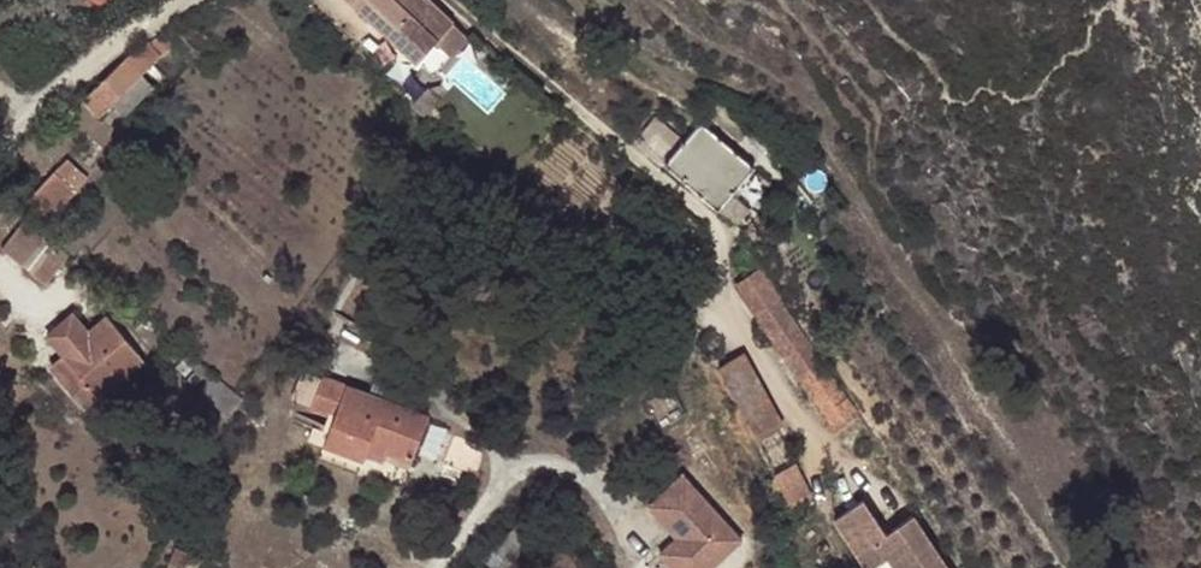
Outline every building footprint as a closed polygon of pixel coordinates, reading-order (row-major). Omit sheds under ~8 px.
[(355,17),(412,71),(431,52),(448,33),(414,0),(370,0),(355,17)] [(81,96),(98,113),(157,54),(169,43),(159,31),(146,42),(145,40),(121,55),(81,96)] [(466,49),(448,33),(431,52),(448,68),(466,49)] [(630,139),(734,229),(769,187),(697,122),(679,143),(648,118),(630,139)] [(63,184),(69,190),(82,177),(62,156),(28,189),(38,199),(44,193),(49,198),(63,184)] [(51,239),(26,218),(2,246),(26,268),(49,241),(51,239)] [(68,257),(49,241),(26,268),(45,284),(68,257)] [(736,294),(832,435),(856,419),(759,277),(736,294)] [(69,350),(61,359),(50,371),(74,395),(86,382),(101,396),(142,354),(102,316),(85,333),(69,318),(52,335),(69,350)] [(44,343),(61,359),(69,350),(52,335),(44,343)] [(720,372),(740,409),(763,397),(742,360),(720,372)] [(290,400),(310,406),(320,374),(302,368),(290,400)] [(320,374),(310,406),(332,414),(328,427),(312,421),(308,435),(323,440),(323,442),(365,456),(371,441),(411,455),(413,456),(429,410),(402,401),(367,390),(320,374)] [(373,376),(367,390),(402,401),(408,388),(373,376)] [(763,397),(740,409),(762,451),(786,438),(763,397)] [(371,441),(365,456),(378,461),(381,454),(408,464),(411,455),(371,441)] [(787,510),(808,500),(791,466),(771,477),(787,510)] [(665,552),(680,567),(722,567),(756,535),(691,468),(653,504),(683,535),(665,552)] [(859,567),(875,567),(884,562),(887,567),(939,567),(908,521),(880,539),(857,505),(829,524),(859,567)]
